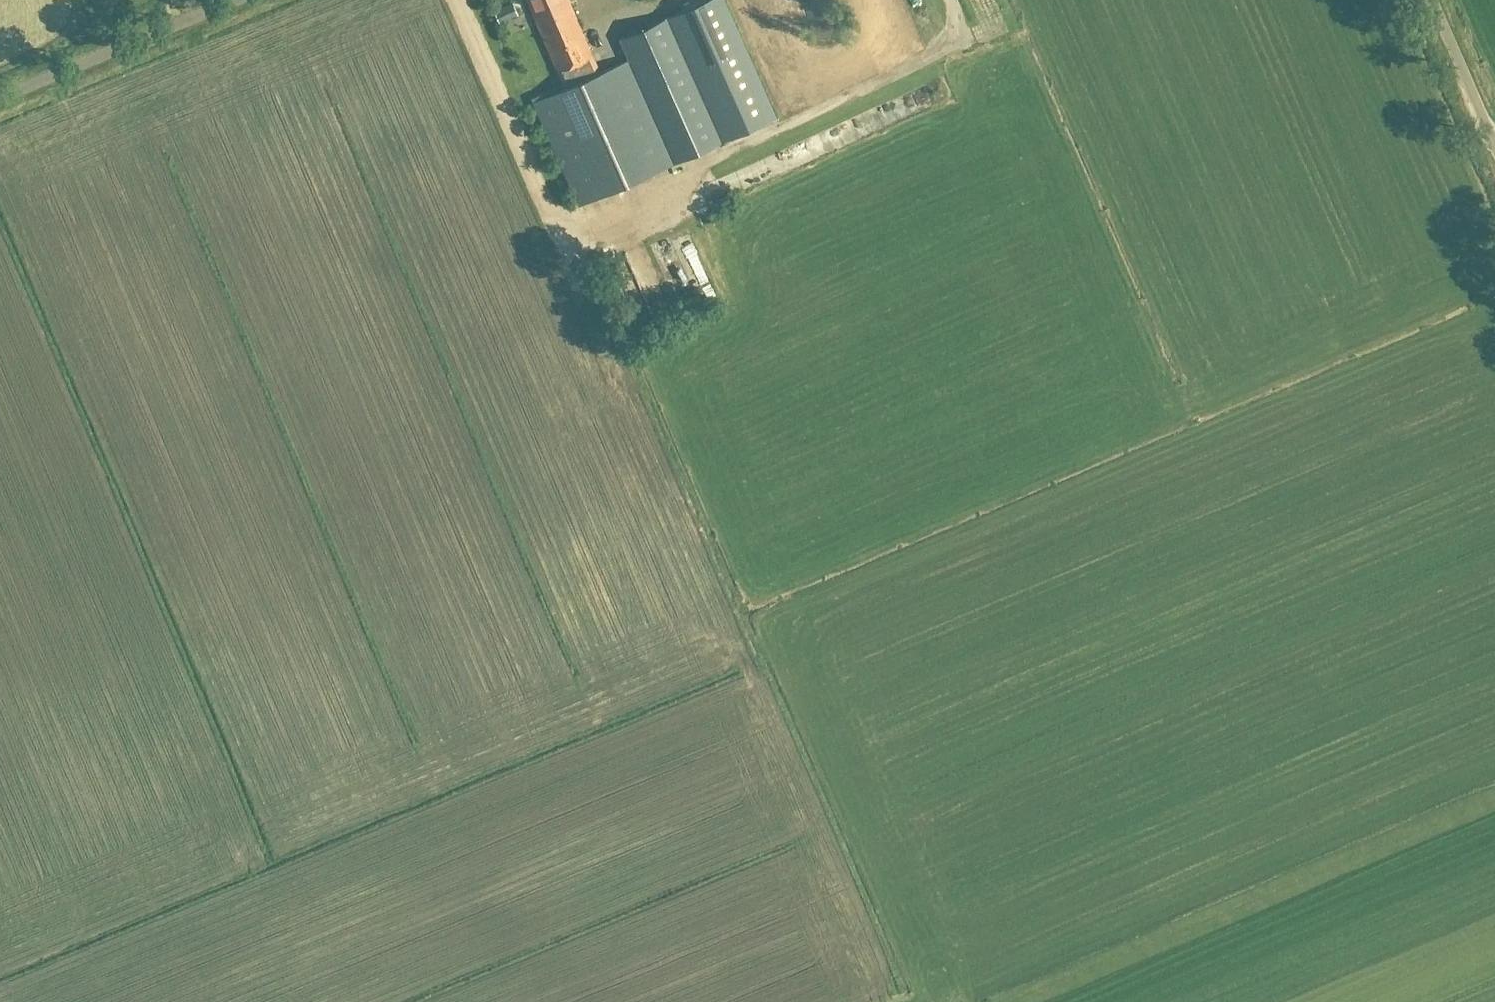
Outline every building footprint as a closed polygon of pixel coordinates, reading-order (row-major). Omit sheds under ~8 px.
[(598,73),(566,0),(524,0),(563,88),(532,103),(577,205),(774,118),(722,0),(707,0),(618,40),(627,60),(598,73)] [(493,11),(498,22),(515,15),(510,4),(493,11)] [(601,29),(592,33),(601,51),(610,46),(601,29)]
